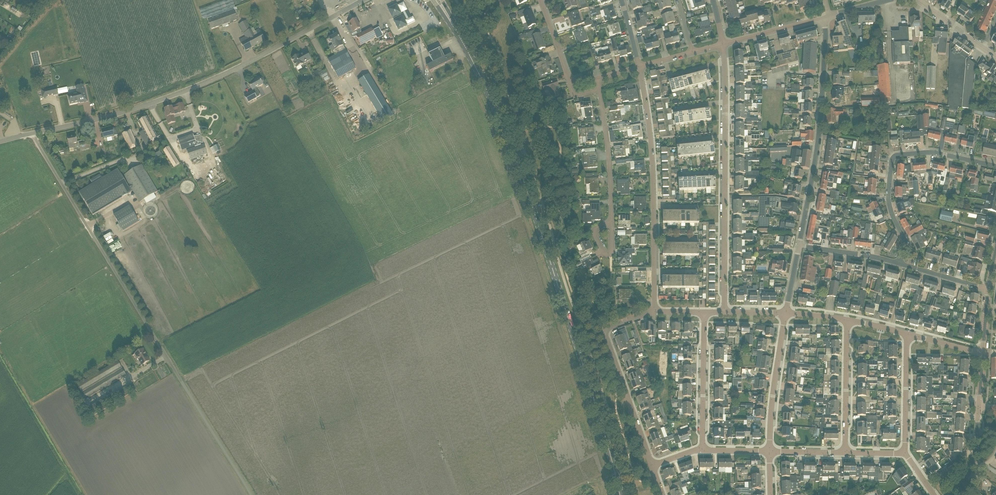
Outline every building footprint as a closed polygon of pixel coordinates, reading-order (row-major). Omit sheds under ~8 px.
[(563,1),(566,10),(577,6),(575,0),(565,0),(563,1)] [(661,2),(663,9),(671,7),(669,0),(661,0),(660,0),(654,0),(655,4),(661,2)] [(703,0),(689,0),(692,10),(705,6),(703,0)] [(954,8),(956,1),(954,0),(946,0),(941,7),(947,11),(951,6),(954,8)] [(985,34),(995,11),(995,2),(991,0),(990,0),(976,30),(985,34)] [(640,5),(642,4),(641,1),(639,2),(631,4),(633,10),(637,9),(638,12),(651,9),(650,5),(641,8),(640,5)] [(805,9),(805,12),(813,10),(811,5),(809,5),(808,2),(811,2),(811,1),(799,4),(800,10),(805,9)] [(736,6),(738,5),(738,3),(736,3),(726,6),(724,6),(725,8),(727,8),(728,11),(737,9),(736,6)] [(399,30),(407,26),(397,6),(389,10),(399,30)] [(238,20),(236,16),(240,15),(237,7),(234,8),(234,10),(208,20),(210,25),(211,29),(238,20)] [(959,11),(957,14),(964,18),(963,20),(969,24),(974,18),(972,16),(974,13),(970,10),(969,12),(961,7),(959,11)] [(611,20),(610,19),(616,17),(614,8),(608,9),(603,10),(605,17),(603,17),(605,22),(611,20)] [(728,13),(729,16),(738,14),(737,11),(740,10),(739,8),(737,9),(728,11),(725,11),(726,13),(728,13)] [(979,17),(983,11),(979,8),(975,14),(979,17)] [(532,16),(533,16),(531,11),(527,12),(526,9),(518,12),(520,18),(524,17),(528,27),(537,24),(536,24),(532,16)] [(647,17),(644,18),(643,15),(652,12),(651,9),(638,12),(638,13),(639,16),(635,17),(637,23),(645,21),(647,21),(647,17)] [(765,13),(762,14),(765,24),(770,22),(769,18),(772,17),(770,10),(764,11),(765,13)] [(582,24),(578,11),(568,14),(572,27),(582,24)] [(758,11),(756,12),(759,23),(762,22),(762,24),(765,24),(762,14),(762,12),(758,13),(758,11)] [(750,13),(753,22),(756,21),(756,23),(759,23),(756,12),(750,13)] [(665,15),(667,24),(675,22),(673,13),(665,15)] [(874,13),(858,14),(858,24),(865,24),(865,23),(875,22),(874,13)] [(742,18),(733,21),(735,27),(744,24),(745,27),(748,26),(745,15),(742,16),(742,18)] [(911,19),(912,28),(915,28),(915,37),(920,37),(919,28),(921,28),(921,20),(919,20),(919,19),(915,19),(914,18),(912,18),(912,19),(911,19)] [(348,24),(353,33),(357,31),(358,33),(361,32),(360,29),(361,29),(360,27),(359,25),(356,20),(352,22),(351,21),(348,23),(349,23),(348,24)] [(699,23),(700,29),(694,31),(696,38),(703,36),(702,33),(705,33),(712,31),(711,27),(711,26),(709,20),(699,23)] [(259,30),(256,32),(253,33),(246,21),(239,25),(246,37),(240,40),(241,44),(245,51),(265,41),(261,33),(259,30)] [(637,23),(639,30),(646,28),(645,21),(637,23)] [(834,34),(834,38),(843,38),(843,40),(845,39),(851,37),(845,22),(836,25),(836,26),(836,29),(834,34)] [(608,26),(610,33),(612,33),(613,35),(621,33),(618,24),(612,25),(608,26)] [(673,32),(674,30),(673,28),(674,28),(674,25),(668,26),(670,33),(673,44),(679,42),(677,35),(674,35),(673,32)] [(588,41),(584,28),(576,30),(577,34),(574,35),(577,44),(588,41)] [(909,40),(909,28),(903,29),(903,32),(900,32),(892,32),(892,40),(895,40),(896,65),(910,64),(909,43),(909,40)] [(372,29),(357,36),(361,45),(376,37),(372,29)] [(817,46),(817,45),(816,45),(814,39),(817,38),(815,29),(794,34),(796,40),(793,41),(794,47),(798,46),(797,44),(804,42),(805,44),(803,72),(815,73),(815,72),(816,45),(817,46)] [(936,29),(936,38),(933,37),(932,44),(939,45),(938,53),(946,54),(948,30),(936,29)] [(537,35),(536,30),(526,34),(529,40),(532,39),(534,45),(532,45),(535,52),(545,48),(540,34),(537,35)] [(646,39),(647,39),(648,42),(644,43),(646,51),(653,49),(650,38),(648,31),(642,33),(643,36),(645,35),(646,39)] [(673,44),(670,33),(663,34),(666,45),(673,44)] [(329,39),(328,40),(330,43),(331,42),(333,46),(336,50),(333,52),(335,55),(328,60),(332,68),(332,67),(338,78),(355,68),(345,50),(341,52),(338,48),(343,45),(337,34),(329,39)] [(782,45),(784,54),(777,56),(778,60),(775,61),(777,67),(787,64),(798,61),(794,47),(793,41),(789,41),(788,36),(784,37),(779,39),(779,38),(778,38),(780,46),(782,45)] [(651,38),(650,38),(653,49),(660,47),(658,40),(654,40),(653,37),(651,38)] [(855,50),(851,37),(845,39),(843,40),(843,38),(834,38),(834,52),(851,50),(855,50)] [(975,49),(958,37),(957,37),(956,39),(952,45),(950,44),(950,50),(949,89),(948,107),(950,107),(958,108),(971,109),(977,65),(967,59),(973,51),(974,52),(975,50),(975,49)] [(629,46),(625,48),(624,43),(620,44),(622,49),(618,50),(615,38),(610,40),(612,46),(614,52),(615,56),(620,55),(620,58),(627,56),(627,54),(631,53),(629,46)] [(760,51),(756,52),(759,62),(762,61),(761,58),(764,57),(763,51),(768,50),(766,42),(758,44),(760,51)] [(856,43),(856,51),(864,51),(864,43),(856,43)] [(589,45),(590,50),(593,62),(598,61),(598,64),(605,62),(602,51),(596,53),(595,49),(592,50),(591,45),(589,45)] [(608,50),(602,51),(605,62),(611,60),(610,53),(614,52),(612,46),(608,47),(608,50)] [(444,57),(439,48),(428,54),(432,62),(426,66),(429,71),(453,59),(450,54),(444,57)] [(590,50),(587,51),(587,53),(581,55),(584,67),(591,65),(591,63),(593,62),(590,50)] [(297,56),(292,59),(297,67),(311,60),(307,53),(304,55),(303,54),(297,57),(297,56)] [(549,57),(536,61),(541,76),(547,73),(548,74),(550,73),(551,72),(551,73),(552,73),(551,72),(553,71),(549,57)] [(994,75),(995,72),(995,71),(995,69),(995,67),(992,64),(991,66),(985,62),(982,60),(978,66),(986,71),(985,74),(987,75),(989,73),(990,74),(987,79),(992,82),(995,77),(994,75)] [(880,65),(878,66),(881,103),(890,102),(890,98),(891,98),(888,63),(885,64),(880,64),(880,65)] [(926,89),(935,89),(936,67),(927,67),(926,89)] [(323,74),(323,72),(321,69),(317,70),(313,72),(314,74),(316,77),(320,75),(321,75),(323,74)] [(661,77),(659,71),(650,72),(652,84),(662,82),(666,81),(665,76),(661,77)] [(368,75),(358,81),(383,122),(393,116),(368,75)] [(839,85),(845,86),(845,80),(839,80),(839,77),(834,77),(833,85),(839,85)] [(253,80),(249,83),(253,91),(254,91),(257,98),(261,96),(256,88),(263,84),(259,78),(254,81),(253,80)] [(549,90),(552,98),(559,96),(557,87),(558,87),(557,81),(542,85),(544,92),(549,90)] [(654,95),(664,93),(669,92),(668,87),(663,88),(662,82),(652,84),(654,95)] [(633,89),(632,84),(625,85),(626,90),(627,90),(627,92),(621,93),(623,103),(629,102),(629,103),(634,102),(633,101),(637,100),(636,90),(631,91),(631,90),(633,89)] [(84,85),(76,87),(78,93),(68,95),(70,105),(80,102),(80,103),(88,101),(86,91),(85,91),(84,85)] [(756,86),(746,86),(746,89),(744,89),(744,88),(736,88),(736,95),(749,95),(750,95),(750,89),(756,89),(756,86)] [(53,94),(53,95),(58,94),(58,93),(57,87),(41,91),(43,97),(43,98),(48,96),(48,95),(53,94)] [(253,91),(244,96),(248,103),(257,98),(254,91),(253,91)] [(833,92),(832,100),(839,100),(839,96),(843,96),(843,93),(839,93),(839,92),(833,92)] [(665,99),(664,93),(654,95),(656,105),(665,104),(670,103),(670,98),(665,99)] [(813,94),(813,93),(802,93),(801,100),(805,101),(812,101),(812,98),(813,98),(814,97),(814,95),(813,94)] [(746,104),(752,104),(752,101),(748,101),(748,95),(749,95),(736,95),(736,102),(744,102),(744,101),(746,101),(746,104)] [(877,106),(877,98),(862,98),(862,106),(877,106)] [(584,109),(585,118),(593,117),(592,117),(591,111),(592,111),(592,110),(591,110),(591,108),(592,108),(591,102),(584,103),(580,103),(581,109),(584,109)] [(175,122),(173,115),(185,111),(182,103),(177,105),(177,106),(172,107),(165,109),(166,113),(165,113),(168,124),(175,122)] [(665,104),(656,105),(658,116),(667,115),(672,114),(671,109),(666,110),(665,104)] [(736,113),(748,113),(748,107),(752,107),(752,104),(746,104),(746,107),(744,107),(744,106),(736,106),(736,113)] [(812,105),(801,105),(801,113),(804,113),(811,113),(812,105)] [(617,107),(618,111),(610,112),(611,123),(622,121),(620,109),(624,109),(623,106),(617,107)] [(845,116),(845,110),(827,110),(826,124),(835,124),(835,116),(845,116)] [(746,122),(752,122),(758,122),(758,119),(748,118),(748,113),(736,113),(736,120),(744,120),(744,119),(746,119),(746,122)] [(659,127),(668,126),(673,126),(673,120),(668,121),(667,115),(658,116),(659,127)] [(147,117),(139,122),(144,131),(140,133),(145,144),(146,144),(146,146),(151,143),(150,142),(158,137),(147,117)] [(805,130),(805,127),(810,127),(811,119),(804,118),(804,123),(800,123),(799,129),(805,130)] [(945,142),(950,143),(953,130),(954,130),(955,123),(947,122),(945,128),(951,129),(949,134),(948,133),(947,136),(946,136),(945,142)] [(928,138),(934,140),(936,129),(937,125),(932,123),(931,127),(928,138)] [(629,124),(619,125),(620,132),(630,131),(631,136),(638,135),(639,138),(643,138),(641,125),(629,127),(629,124)] [(668,126),(659,127),(660,139),(661,139),(661,138),(675,136),(674,131),(669,132),(668,126)] [(595,134),(594,127),(579,129),(580,138),(586,137),(586,143),(595,142),(594,136),(594,134),(595,134)] [(102,131),(104,139),(118,135),(116,128),(113,129),(113,128),(102,131)] [(123,133),(129,150),(138,147),(131,130),(123,133)] [(746,140),(751,140),(759,140),(759,138),(759,135),(752,135),(752,137),(748,136),(748,131),(747,131),(736,131),(736,138),(746,138),(746,140)] [(813,142),(814,132),(806,132),(801,131),(801,137),(805,138),(805,141),(813,142)] [(913,144),(912,134),(904,134),(904,131),(900,132),(900,140),(901,140),(901,138),(904,138),(905,145),(909,144),(909,145),(910,146),(912,146),(913,145),(913,144)] [(920,133),(912,134),(913,144),(913,145),(914,146),(916,145),(917,144),(921,143),(920,133)] [(193,134),(178,140),(182,151),(203,143),(200,135),(194,137),(193,134)] [(961,146),(967,147),(969,136),(966,135),(966,137),(964,137),(964,140),(963,139),(961,146)] [(78,143),(76,136),(68,138),(70,148),(74,147),(73,144),(78,143)] [(614,147),(615,158),(628,156),(628,154),(629,154),(629,145),(635,144),(634,140),(622,142),(623,146),(614,147)] [(873,153),(880,154),(881,148),(877,148),(878,144),(872,144),(872,141),(860,140),(859,145),(873,147),(873,153)] [(81,151),(90,150),(88,142),(80,144),(81,151)] [(207,154),(204,144),(187,150),(191,160),(207,154)] [(213,154),(221,150),(218,145),(210,148),(213,154)] [(995,157),(995,147),(985,145),(983,154),(995,157)] [(173,168),(180,164),(169,146),(163,150),(173,168)] [(688,157),(692,156),(691,146),(677,147),(678,158),(682,158),(682,160),(684,162),(686,162),(689,159),(688,157)] [(840,148),(836,148),(828,146),(827,153),(835,154),(839,154),(840,148)] [(670,154),(670,148),(662,149),(662,148),(661,148),(662,154),(662,157),(671,157),(674,157),(674,153),(670,154)] [(785,166),(792,167),(798,168),(808,170),(811,152),(807,152),(806,152),(800,152),(800,151),(793,150),(791,160),(786,159),(785,166)] [(597,152),(583,154),(584,169),(598,167),(597,152)] [(671,157),(662,157),(662,163),(663,163),(663,165),(662,165),(662,166),(671,166),(671,165),(674,165),(674,161),(671,161),(671,157)] [(646,174),(644,161),(633,162),(632,159),(623,160),(623,163),(630,162),(631,169),(634,169),(635,172),(641,171),(641,175),(646,174)] [(834,160),(826,159),(825,165),(833,166),(832,169),(838,170),(839,167),(837,167),(838,161),(834,160)] [(932,172),(938,173),(940,164),(933,163),(932,169),(932,172)] [(946,166),(940,164),(938,173),(937,176),(941,177),(939,182),(945,183),(946,177),(943,177),(944,172),(946,166)] [(129,185),(132,189),(139,202),(157,192),(141,165),(123,175),(129,185)] [(663,175),(671,174),(675,174),(674,171),(671,171),(671,166),(662,166),(662,171),(663,171),(663,174),(663,175)] [(746,173),(746,176),(761,176),(761,172),(751,172),(751,173),(748,173),(748,167),(744,167),(736,167),(736,174),(744,174),(744,173),(746,173)] [(797,171),(798,168),(792,167),(791,173),(795,174),(794,178),(802,179),(803,172),(797,171)] [(955,180),(955,177),(957,168),(951,167),(949,176),(949,178),(946,177),(945,183),(943,191),(947,192),(950,179),(955,180)] [(957,168),(955,177),(961,179),(964,170),(957,168)] [(131,192),(129,190),(132,189),(129,185),(127,186),(117,169),(79,192),(92,215),(131,192)] [(976,179),(977,173),(974,172),(974,171),(969,170),(969,173),(969,174),(969,177),(973,178),(971,185),(978,185),(979,180),(976,179)] [(897,178),(903,179),(906,179),(906,182),(908,182),(913,182),(912,178),(909,178),(910,175),(910,173),(898,172),(897,178)] [(822,182),(833,184),(837,184),(838,179),(834,178),(834,180),(829,179),(829,174),(824,173),(822,182)] [(671,174),(663,175),(663,180),(663,182),(663,183),(672,183),(675,183),(675,179),(672,179),(671,174)] [(984,180),(995,183),(995,175),(995,177),(986,175),(984,180)] [(586,194),(590,193),(590,194),(598,193),(598,189),(598,186),(599,186),(599,178),(586,179),(586,194)] [(617,180),(618,192),(630,192),(629,180),(617,180)] [(869,183),(869,187),(876,188),(877,181),(869,180),(865,180),(865,183),(869,183)] [(786,197),(792,198),(793,194),(799,195),(800,188),(794,186),(794,182),(785,181),(784,186),(788,187),(786,197)] [(827,187),(832,188),(833,184),(822,182),(821,190),(826,191),(827,187)] [(663,192),(672,192),(675,192),(675,188),(672,188),(672,183),(663,183),(663,188),(664,191),(663,191),(663,192)] [(895,198),(902,198),(902,195),(907,195),(907,192),(907,189),(908,189),(908,186),(902,185),(902,189),(896,189),(895,198)] [(875,195),(876,188),(869,187),(868,191),(864,191),(864,193),(868,194),(875,195)] [(989,202),(990,198),(995,200),(995,188),(993,188),(991,196),(987,195),(986,201),(989,202)] [(672,192),(663,192),(663,197),(664,197),(664,199),(663,199),(663,201),(664,201),(664,200),(675,200),(675,196),(672,197),(672,192)] [(820,195),(818,203),(825,205),(826,196),(820,195)] [(646,210),(646,198),(634,198),(634,210),(630,210),(630,213),(642,213),(642,210),(646,210)] [(796,214),(797,206),(786,204),(787,200),(788,200),(788,199),(777,198),(759,198),(759,201),(759,213),(759,218),(762,218),(765,218),(765,206),(775,206),(776,202),(782,203),(780,209),(789,211),(788,213),(796,214)] [(984,209),(995,212),(995,200),(990,198),(989,202),(989,205),(985,204),(984,209)] [(901,201),(903,204),(897,206),(900,214),(906,212),(905,209),(911,206),(909,200),(901,201)] [(825,205),(818,203),(817,212),(823,213),(824,209),(835,211),(836,207),(835,207),(832,206),(829,205),(825,205)] [(877,203),(870,206),(866,208),(867,211),(869,214),(870,214),(880,209),(877,203)] [(591,215),(583,215),(583,223),(591,223),(591,220),(600,220),(600,204),(591,204),(591,215)] [(139,222),(130,206),(114,216),(124,232),(139,222)] [(883,216),(880,209),(870,214),(869,214),(868,215),(871,222),(876,219),(880,217),(883,216)] [(953,214),(942,212),(940,220),(951,223),(953,214)] [(630,228),(630,216),(618,216),(618,228),(624,228),(624,231),(625,231),(632,231),(632,228),(630,228)] [(810,224),(816,225),(817,221),(821,222),(822,218),(817,218),(817,217),(812,216),(810,224)] [(992,229),(994,220),(978,216),(977,221),(985,223),(984,227),(992,229)] [(759,218),(759,221),(759,228),(769,228),(769,218),(765,218),(762,218),(759,218)] [(795,223),(781,220),(780,228),(793,230),(795,223)] [(911,228),(911,227),(912,226),(910,222),(907,223),(906,220),(901,222),(904,230),(905,229),(909,237),(913,235),(924,229),(919,221),(917,222),(917,224),(918,225),(913,228),(913,227),(911,228)] [(706,231),(715,231),(715,226),(715,224),(715,222),(715,223),(703,223),(703,226),(706,226),(706,231)] [(823,230),(823,233),(830,234),(830,228),(816,225),(810,224),(809,232),(818,234),(819,234),(819,229),(823,230)] [(871,248),(872,243),(869,242),(870,236),(871,230),(865,229),(865,234),(863,247),(871,248)] [(715,232),(715,231),(706,231),(703,231),(703,235),(706,235),(706,240),(715,240),(715,235),(715,232)] [(840,232),(840,235),(839,245),(847,246),(848,240),(846,240),(847,235),(844,235),(844,232),(841,231),(841,232),(840,232)] [(990,234),(980,231),(977,240),(988,242),(990,234)] [(819,242),(820,239),(817,238),(818,234),(809,232),(807,240),(813,241),(819,242)] [(889,233),(887,236),(887,237),(885,239),(885,240),(894,245),(898,238),(893,235),(889,233)] [(855,246),(863,247),(865,234),(862,234),(861,242),(856,241),(855,246)] [(920,234),(911,238),(914,245),(926,239),(925,237),(922,239),(920,234)] [(646,235),(635,235),(635,245),(632,245),(632,249),(635,249),(639,249),(639,245),(646,245),(646,235)] [(837,239),(832,238),(831,244),(839,245),(840,235),(837,235),(837,239)] [(790,247),(791,239),(780,237),(778,242),(785,244),(784,246),(790,247)] [(924,243),(927,242),(926,239),(914,245),(918,251),(926,247),(924,243)] [(715,241),(715,240),(706,240),(703,240),(703,243),(706,243),(706,248),(715,248),(715,243),(714,243),(714,241),(715,241)] [(890,252),(894,245),(885,240),(882,244),(883,244),(881,246),(885,249),(890,252)] [(578,265),(581,263),(591,258),(590,254),(592,253),(590,250),(593,249),(589,241),(585,243),(585,242),(580,245),(583,251),(579,252),(582,258),(580,259),(581,262),(578,263),(578,265)] [(984,254),(985,254),(986,250),(975,247),(972,258),(982,260),(984,254)] [(706,257),(715,257),(715,252),(714,252),(714,249),(715,249),(715,248),(706,248),(703,248),(703,252),(706,252),(706,257)] [(932,260),(936,248),(933,248),(932,251),(928,250),(925,259),(932,260)] [(936,248),(932,260),(939,262),(942,254),(937,252),(938,249),(936,248)] [(626,253),(619,254),(619,265),(629,265),(628,255),(635,255),(635,249),(626,250),(626,253)] [(950,256),(945,255),(942,263),(949,265),(953,253),(950,253),(950,256)] [(953,253),(949,265),(956,267),(959,259),(954,257),(955,254),(953,253)] [(706,260),(706,265),(706,266),(715,266),(715,260),(714,260),(714,258),(715,258),(715,257),(706,257),(703,257),(703,260),(706,260)] [(804,257),(802,271),(808,272),(807,275),(815,276),(816,268),(812,267),(814,258),(804,257)] [(600,263),(598,259),(593,262),(591,258),(581,263),(583,267),(588,265),(590,270),(592,269),(595,275),(602,271),(599,264),(600,263)] [(786,269),(785,269),(786,264),(784,263),(785,261),(780,260),(780,263),(779,262),(779,263),(773,262),(772,267),(770,266),(769,273),(774,274),(775,271),(785,273),(785,272),(786,272),(786,269)] [(844,262),(836,261),(835,271),(838,271),(838,268),(843,268),(844,262)] [(851,270),(855,271),(856,264),(850,263),(848,273),(851,274),(851,270)] [(970,271),(970,274),(979,277),(982,266),(973,263),(972,264),(970,264),(968,271),(970,271)] [(856,264),(855,271),(855,273),(858,274),(858,275),(861,276),(863,265),(856,264)] [(715,266),(706,266),(706,265),(703,265),(703,269),(706,269),(706,274),(715,274),(715,269),(714,269),(714,266),(715,266)] [(741,271),(741,266),(733,266),(733,273),(741,273),(741,276),(742,276),(747,276),(753,276),(754,272),(743,272),(743,271),(741,271)] [(873,277),(875,267),(869,266),(867,276),(873,277)] [(879,293),(883,278),(880,278),(882,269),(875,267),(873,277),(873,278),(878,279),(874,292),(879,293)] [(892,279),(894,272),(888,270),(886,278),(892,279)] [(808,272),(802,271),(801,281),(814,283),(815,276),(807,275),(808,272)] [(634,272),(634,282),(647,282),(647,272),(634,272)] [(892,279),(898,281),(900,274),(894,272),(892,279)] [(715,275),(715,274),(706,274),(703,274),(703,277),(706,277),(706,282),(706,283),(715,283),(715,277),(714,277),(714,275),(715,275)] [(911,289),(910,290),(911,290),(912,285),(914,278),(908,276),(906,285),(903,284),(901,291),(905,292),(906,287),(911,289)] [(919,287),(921,280),(914,278),(912,285),(919,287)] [(832,281),(830,296),(837,297),(839,282),(832,281)] [(931,290),(933,283),(926,281),(924,288),(931,290)] [(706,286),(706,291),(706,292),(715,292),(715,286),(714,286),(714,283),(715,283),(706,283),(706,282),(703,282),(703,286),(706,286)] [(936,294),(939,285),(933,283),(931,290),(930,292),(936,294)] [(744,302),(744,296),(747,296),(747,290),(747,286),(744,286),(744,294),(739,294),(739,289),(733,289),(733,296),(737,296),(737,302),(744,302)] [(945,287),(943,294),(949,296),(951,288),(945,287)] [(957,290),(951,288),(949,296),(955,297),(957,290)] [(631,294),(631,290),(619,290),(619,300),(627,300),(627,307),(634,307),(634,299),(630,299),(630,294),(631,294)] [(750,302),(757,302),(757,290),(747,290),(747,296),(750,296),(750,302)] [(706,292),(706,291),(703,291),(703,294),(706,294),(706,300),(714,300),(715,300),(715,294),(714,294),(714,292),(715,292),(706,292)] [(859,300),(854,300),(852,310),(859,312),(860,306),(864,307),(867,292),(861,291),(859,300)] [(971,298),(970,302),(978,303),(979,296),(971,295),(967,293),(966,296),(971,298)] [(846,309),(847,303),(850,303),(851,297),(841,295),(840,301),(839,301),(838,308),(846,309)] [(807,302),(814,304),(815,299),(799,296),(798,303),(806,304),(807,302)] [(872,301),(869,300),(866,313),(874,315),(875,308),(870,307),(872,301)] [(977,307),(971,306),(972,303),(965,302),(964,308),(966,309),(966,313),(976,314),(977,307)] [(891,303),(890,306),(888,305),(887,309),(882,308),(880,316),(888,319),(889,313),(893,314),(895,307),(894,307),(895,304),(891,303)] [(897,321),(904,323),(905,316),(901,315),(902,311),(900,311),(899,314),(898,314),(897,321)] [(923,320),(924,316),(924,315),(919,314),(918,319),(913,317),(913,316),(909,315),(908,320),(911,321),(910,324),(918,326),(920,320),(923,320)] [(975,319),(969,318),(970,315),(964,314),(962,320),(967,321),(967,324),(964,324),(963,327),(968,327),(967,327),(967,325),(974,326),(975,319)] [(936,328),(937,325),(937,322),(934,321),(934,320),(927,318),(924,328),(931,330),(932,327),(936,328)] [(937,322),(937,325),(939,326),(938,332),(945,334),(946,331),(948,332),(949,328),(945,327),(947,322),(945,321),(945,322),(938,320),(937,322)] [(656,345),(656,337),(656,325),(653,325),(653,324),(645,324),(646,332),(649,332),(650,337),(652,337),(652,345),(656,345)] [(669,341),(669,334),(666,334),(666,325),(659,324),(658,335),(661,335),(661,339),(665,339),(665,341),(669,341)] [(669,334),(669,341),(672,341),(672,338),(676,338),(676,337),(679,337),(679,333),(679,325),(672,325),(672,334),(669,334)] [(724,334),(724,326),(716,326),(716,334),(720,334),(720,339),(724,339),(724,334)] [(736,332),(737,326),(729,326),(729,333),(733,333),(733,338),(735,338),(735,344),(739,345),(739,337),(736,337),(736,332)] [(749,326),(742,326),(741,333),(749,333),(749,336),(746,335),(746,346),(753,346),(753,331),(749,331),(749,326)] [(757,326),(757,330),(766,332),(766,337),(773,338),(774,331),(767,330),(767,326),(757,326)] [(967,330),(968,327),(963,327),(960,326),(959,334),(966,335),(966,337),(972,338),(973,331),(967,330)] [(817,336),(809,335),(809,327),(802,327),(802,335),(802,339),(809,339),(809,338),(812,338),(812,343),(817,343),(817,342),(817,339),(817,336)] [(625,343),(625,342),(624,339),(628,338),(626,332),(620,334),(621,337),(615,339),(618,345),(625,343)] [(839,349),(839,342),(832,342),(832,339),(824,339),(824,345),(826,345),(826,349),(839,349)] [(767,341),(758,340),(757,350),(763,351),(765,352),(767,341)] [(625,342),(625,343),(618,345),(620,352),(625,350),(626,353),(633,350),(629,341),(625,342)] [(870,350),(870,347),(872,348),(873,343),(865,343),(865,347),(858,347),(858,354),(868,354),(868,350),(870,350)] [(885,353),(897,353),(897,347),(889,347),(889,343),(884,343),(884,350),(885,350),(885,353)] [(678,352),(678,354),(692,354),(692,349),(689,348),(689,345),(681,345),(679,345),(679,348),(682,348),(684,348),(684,352),(678,352)] [(724,356),(727,356),(727,349),(729,349),(729,346),(728,346),(720,346),(720,350),(716,350),(716,356),(724,356)] [(147,355),(143,349),(135,354),(142,366),(149,361),(146,356),(147,355)] [(633,355),(638,354),(636,349),(633,350),(626,353),(627,356),(622,357),(624,364),(635,360),(633,355)] [(830,356),(839,356),(839,349),(826,349),(826,355),(824,355),(824,359),(830,359),(830,356)] [(763,357),(764,354),(762,353),(757,353),(756,357),(757,357),(756,364),(761,365),(760,372),(767,374),(768,370),(770,358),(763,357)] [(883,363),(895,363),(895,359),(897,359),(897,353),(885,353),(885,359),(884,359),(878,359),(878,362),(878,363),(883,363)] [(692,361),(692,354),(678,354),(678,357),(684,357),(684,360),(682,360),(682,361),(678,361),(678,364),(689,364),(689,361),(692,361)] [(800,364),(800,367),(809,368),(810,365),(804,364),(804,361),(804,357),(803,357),(791,355),(790,362),(798,363),(798,364),(800,364)] [(918,356),(918,364),(922,364),(922,367),(926,367),(926,372),(926,375),(928,375),(929,375),(929,363),(926,363),(926,356),(918,356)] [(939,376),(943,376),(944,367),(944,364),(941,364),(941,357),(933,357),(933,364),(933,366),(939,367),(939,376)] [(960,364),(960,367),(969,368),(969,362),(970,362),(960,361),(961,357),(954,357),(954,360),(957,360),(957,363),(960,364)] [(839,369),(839,362),(830,362),(830,359),(824,359),(824,362),(827,362),(827,369),(839,369)] [(639,369),(636,360),(635,360),(624,364),(627,370),(632,369),(633,372),(639,369)] [(126,375),(118,361),(77,385),(86,399),(126,375)] [(868,362),(868,365),(858,365),(858,372),(869,372),(869,366),(878,366),(878,363),(878,362),(868,362)] [(888,372),(897,372),(897,366),(895,366),(895,363),(883,363),(883,369),(888,369),(888,372)] [(689,367),(689,364),(678,364),(678,367),(679,367),(679,373),(692,373),(692,367),(689,367)] [(723,376),(723,370),(725,370),(725,369),(732,369),(732,366),(725,366),(717,365),(717,369),(715,369),(715,376),(723,376)] [(969,374),(969,368),(960,367),(958,367),(958,370),(956,370),(956,374),(949,373),(949,376),(959,377),(959,374),(969,375),(969,374)] [(629,376),(631,383),(638,380),(637,377),(641,375),(639,369),(633,372),(634,374),(629,376)] [(742,377),(752,378),(752,370),(742,369),(742,377)] [(824,375),(824,379),(830,379),(830,376),(838,376),(839,369),(827,369),(827,375),(824,375)] [(789,370),(788,376),(801,378),(801,375),(797,374),(797,371),(789,370)] [(678,382),(689,382),(689,379),(691,379),(692,373),(679,373),(679,379),(678,379),(678,382)] [(797,385),(797,388),(802,388),(803,385),(800,385),(801,378),(788,376),(788,383),(795,384),(797,385)] [(959,387),(967,388),(968,388),(968,387),(967,387),(968,381),(959,380),(959,377),(949,376),(948,380),(955,381),(954,387),(959,387)] [(638,380),(631,383),(633,389),(638,387),(640,390),(646,388),(644,382),(643,379),(638,380)] [(742,392),(742,388),(738,388),(738,383),(742,383),(742,379),(733,379),(733,392),(742,392)] [(754,385),(754,389),(766,390),(767,382),(760,381),(760,379),(755,379),(754,385)] [(838,389),(838,382),(830,382),(830,379),(824,379),(824,389),(838,389)] [(679,388),(679,391),(691,391),(691,385),(689,385),(689,382),(678,382),(678,385),(681,385),(681,388),(679,388)] [(119,400),(136,390),(132,384),(115,394),(119,400)] [(930,386),(926,386),(918,385),(918,386),(918,392),(927,392),(927,396),(943,396),(943,391),(934,391),(934,389),(930,389),(930,386)] [(951,396),(958,397),(958,393),(967,394),(967,388),(959,387),(954,387),(954,393),(951,393),(951,396)] [(824,389),(823,399),(830,399),(830,396),(838,396),(838,389),(824,389)] [(649,398),(650,398),(647,391),(641,393),(642,396),(637,398),(639,405),(650,401),(648,398),(649,398)] [(678,391),(678,400),(688,401),(688,400),(687,400),(687,397),(691,397),(691,391),(679,391),(678,391)] [(787,391),(786,397),(799,399),(799,396),(794,395),(794,392),(787,391)] [(870,397),(870,391),(858,391),(858,397),(861,397),(861,400),(871,400),(871,397),(870,397)] [(883,399),(883,402),(892,402),(892,398),(896,398),(896,392),(888,392),(884,392),(884,397),(888,397),(888,399),(883,399)] [(756,405),(765,406),(765,397),(758,397),(758,395),(757,395),(753,394),(752,400),(757,400),(756,405)] [(95,415),(114,403),(110,395),(90,407),(95,415)] [(716,405),(723,405),(728,405),(728,402),(723,402),(723,401),(725,401),(726,400),(726,396),(727,396),(727,395),(715,395),(715,401),(716,401),(716,405)] [(958,407),(966,407),(966,401),(967,401),(957,400),(958,397),(951,396),(947,396),(946,399),(954,399),(954,406),(958,407)] [(681,410),(683,410),(691,410),(691,404),(687,404),(687,401),(688,401),(678,400),(678,403),(681,403),(681,410)] [(869,403),(873,403),(873,401),(871,400),(861,400),(861,404),(858,404),(858,410),(869,410),(869,403)] [(646,409),(648,413),(654,410),(662,407),(661,404),(656,406),(653,407),(651,401),(650,401),(639,405),(641,411),(646,409)] [(884,406),(884,411),(888,411),(896,412),(896,406),(892,406),(892,402),(883,402),(883,405),(888,405),(888,406),(884,406)] [(933,410),(933,406),(930,406),(930,405),(918,405),(918,406),(918,412),(926,412),(926,413),(927,413),(927,416),(937,416),(937,413),(930,413),(930,410),(933,410)] [(966,407),(958,407),(958,410),(953,410),(953,413),(947,412),(947,415),(947,416),(950,416),(956,416),(956,413),(966,414),(966,413),(965,413),(966,407)] [(816,419),(821,419),(825,419),(829,419),(831,419),(831,416),(838,416),(838,409),(826,409),(822,409),(822,415),(823,415),(823,418),(820,418),(820,417),(819,416),(816,416),(816,419)] [(643,417),(646,424),(657,420),(656,416),(654,410),(648,413),(649,415),(643,417)] [(678,419),(688,419),(687,419),(687,416),(691,416),(691,410),(683,410),(683,415),(681,415),(681,416),(678,416),(678,419)] [(861,420),(877,420),(877,418),(877,416),(865,416),(866,413),(869,413),(869,410),(858,410),(857,416),(861,416),(861,420)] [(754,421),(761,421),(761,418),(764,418),(764,411),(756,411),(753,411),(753,417),(747,416),(747,420),(750,421),(754,421)] [(880,421),(889,421),(892,421),(892,418),(896,418),(896,412),(888,411),(884,411),(884,417),(884,418),(877,418),(877,420),(877,421),(880,421)] [(783,414),(783,422),(784,422),(783,426),(789,426),(790,418),(795,419),(795,412),(789,412),(789,415),(783,414)] [(724,425),(732,425),(732,421),(728,421),(728,422),(725,422),(723,422),(723,415),(715,415),(715,421),(717,421),(717,425),(724,425)] [(953,419),(952,426),(965,427),(964,427),(965,420),(965,421),(965,420),(956,419),(956,416),(950,416),(947,416),(947,415),(942,415),(942,418),(953,419)] [(824,439),(831,439),(831,436),(831,432),(831,428),(825,428),(825,419),(821,419),(821,433),(824,433),(824,439)] [(646,424),(648,430),(653,428),(654,431),(661,429),(659,423),(658,423),(657,420),(646,424)] [(747,420),(746,429),(744,429),(744,430),(736,430),(736,438),(744,438),(744,436),(750,436),(750,421),(747,420)] [(857,430),(867,430),(867,423),(876,423),(877,421),(877,420),(861,420),(861,423),(857,423),(857,430)] [(723,430),(728,430),(728,438),(732,438),(732,425),(724,425),(718,425),(718,430),(714,430),(714,438),(723,438),(723,434),(722,434),(723,430)] [(930,426),(926,426),(918,426),(917,432),(926,432),(926,433),(927,433),(927,436),(933,436),(941,436),(941,433),(930,433),(930,426)] [(965,427),(952,426),(952,432),(948,432),(948,435),(955,436),(955,432),(964,433),(964,427),(965,427)] [(883,440),(889,440),(889,427),(887,427),(886,431),(880,431),(879,431),(879,435),(883,435),(883,440)] [(688,428),(680,431),(682,435),(679,436),(673,438),(676,445),(689,440),(688,436),(691,435),(688,428)] [(793,436),(793,428),(783,428),(782,437),(787,437),(787,441),(794,441),(794,436),(793,436)] [(664,438),(661,429),(654,431),(655,434),(650,436),(652,442),(660,440),(664,438)] [(952,439),(951,445),(963,446),(963,440),(964,440),(954,439),(955,436),(948,435),(944,435),(941,435),(941,438),(952,439)] [(917,439),(917,445),(925,446),(926,443),(930,443),(933,443),(933,436),(927,436),(927,439),(917,439)] [(668,450),(664,438),(660,440),(652,442),(655,449),(660,447),(662,452),(668,450)] [(925,449),(925,446),(917,445),(917,452),(925,452),(925,454),(928,454),(928,449),(925,449)] [(936,465),(939,462),(936,458),(939,456),(936,452),(931,455),(933,458),(932,459),(925,464),(929,469),(936,465)] [(959,461),(957,458),(947,465),(948,468),(959,461)] [(685,464),(688,472),(694,470),(691,462),(685,464)] [(679,466),(681,474),(688,472),(685,464),(679,466)] [(810,476),(810,464),(804,464),(804,465),(801,465),(800,470),(800,477),(804,477),(804,476),(810,476)] [(829,472),(829,464),(823,464),(822,472),(822,473),(819,473),(819,477),(822,477),(822,476),(826,476),(826,472),(829,472)] [(844,472),(850,472),(850,464),(844,464),(844,469),(840,469),(840,474),(840,477),(843,477),(843,475),(844,475),(844,472)] [(859,478),(859,467),(856,467),(856,464),(850,464),(850,472),(850,482),(852,483),(852,476),(856,476),(856,478),(859,478)] [(862,476),(869,476),(869,465),(863,465),(863,467),(859,467),(859,478),(862,478),(862,476)] [(875,478),(878,478),(878,474),(878,468),(878,467),(878,468),(875,468),(875,465),(869,465),(869,476),(869,477),(872,477),(872,473),(875,473),(875,478)] [(890,465),(882,465),(882,468),(878,468),(878,474),(885,474),(885,472),(890,472),(892,473),(894,470),(893,469),(890,469),(890,465)] [(936,465),(929,469),(932,474),(932,475),(939,470),(936,465)] [(670,478),(677,476),(674,468),(663,472),(666,479),(667,479),(670,478)] [(896,473),(901,480),(907,476),(902,469),(896,473)] [(790,477),(790,480),(797,479),(796,476),(790,476),(790,474),(794,474),(794,470),(782,471),(782,477),(790,477)] [(782,483),(782,489),(796,489),(796,483),(800,483),(800,479),(797,479),(790,480),(790,483),(782,483)] [(902,487),(905,491),(913,486),(910,481),(902,487)] [(684,494),(682,488),(687,487),(686,484),(682,485),(675,487),(676,490),(670,492),(671,494),(683,494),(684,494)]
